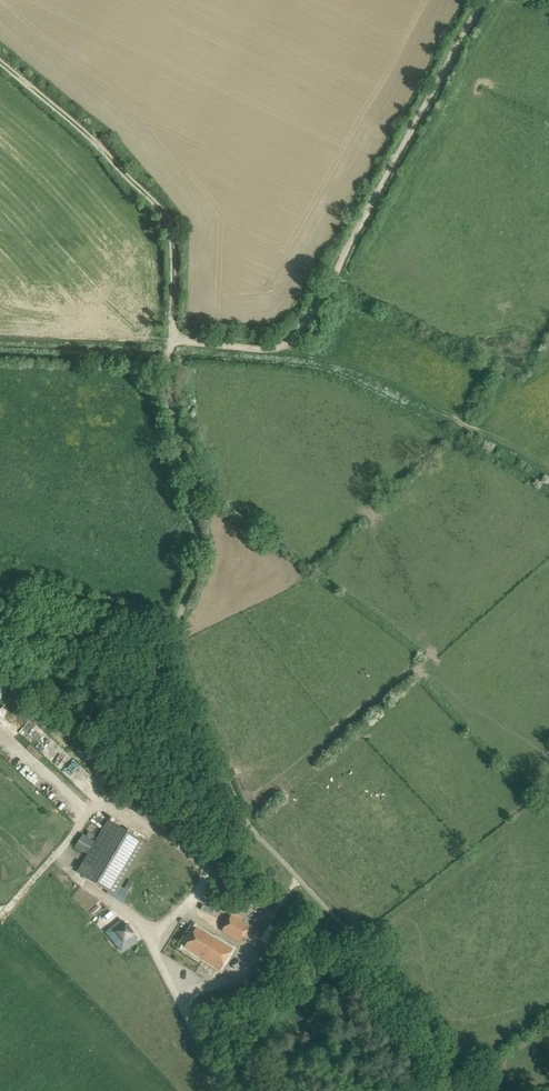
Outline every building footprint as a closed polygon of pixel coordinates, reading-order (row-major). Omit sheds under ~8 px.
[(87,786),(95,779),(72,755),(64,763),(87,786)] [(78,872),(115,894),(116,895),(147,844),(109,821),(78,872)] [(87,853),(91,848),(79,841),(75,846),(87,853)] [(259,870),(265,876),(270,872),(264,865),(259,870)] [(223,931),(241,941),(250,926),(240,920),(242,916),(234,912),(223,931)] [(135,934),(111,919),(99,938),(122,953),(135,934)] [(262,940),(275,946),(284,933),(271,923),(262,940)] [(185,947),(220,968),(232,949),(196,928),(185,947)] [(297,941),(287,954),(294,959),(304,946),(297,941)] [(314,955),(301,963),(305,970),(318,961),(314,955)]
